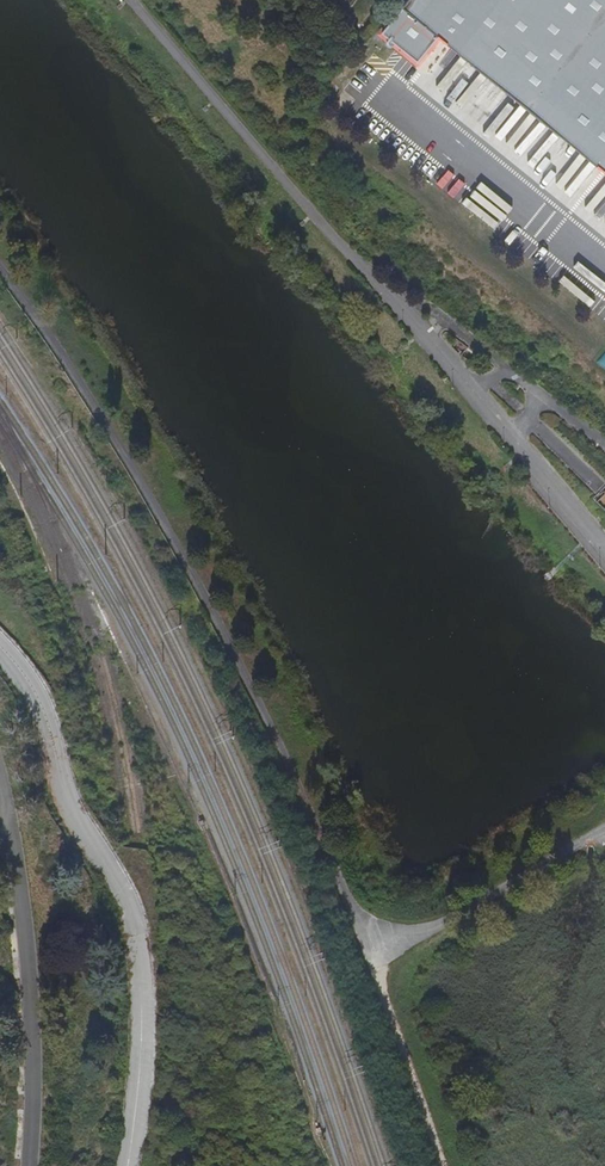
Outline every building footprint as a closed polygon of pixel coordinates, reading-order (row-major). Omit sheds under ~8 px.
[(390,24),(427,54),(447,29),(456,36),(461,30),(604,150),(604,0),(410,0),(390,24)] [(596,366),(604,371),(604,353),(596,366)]
